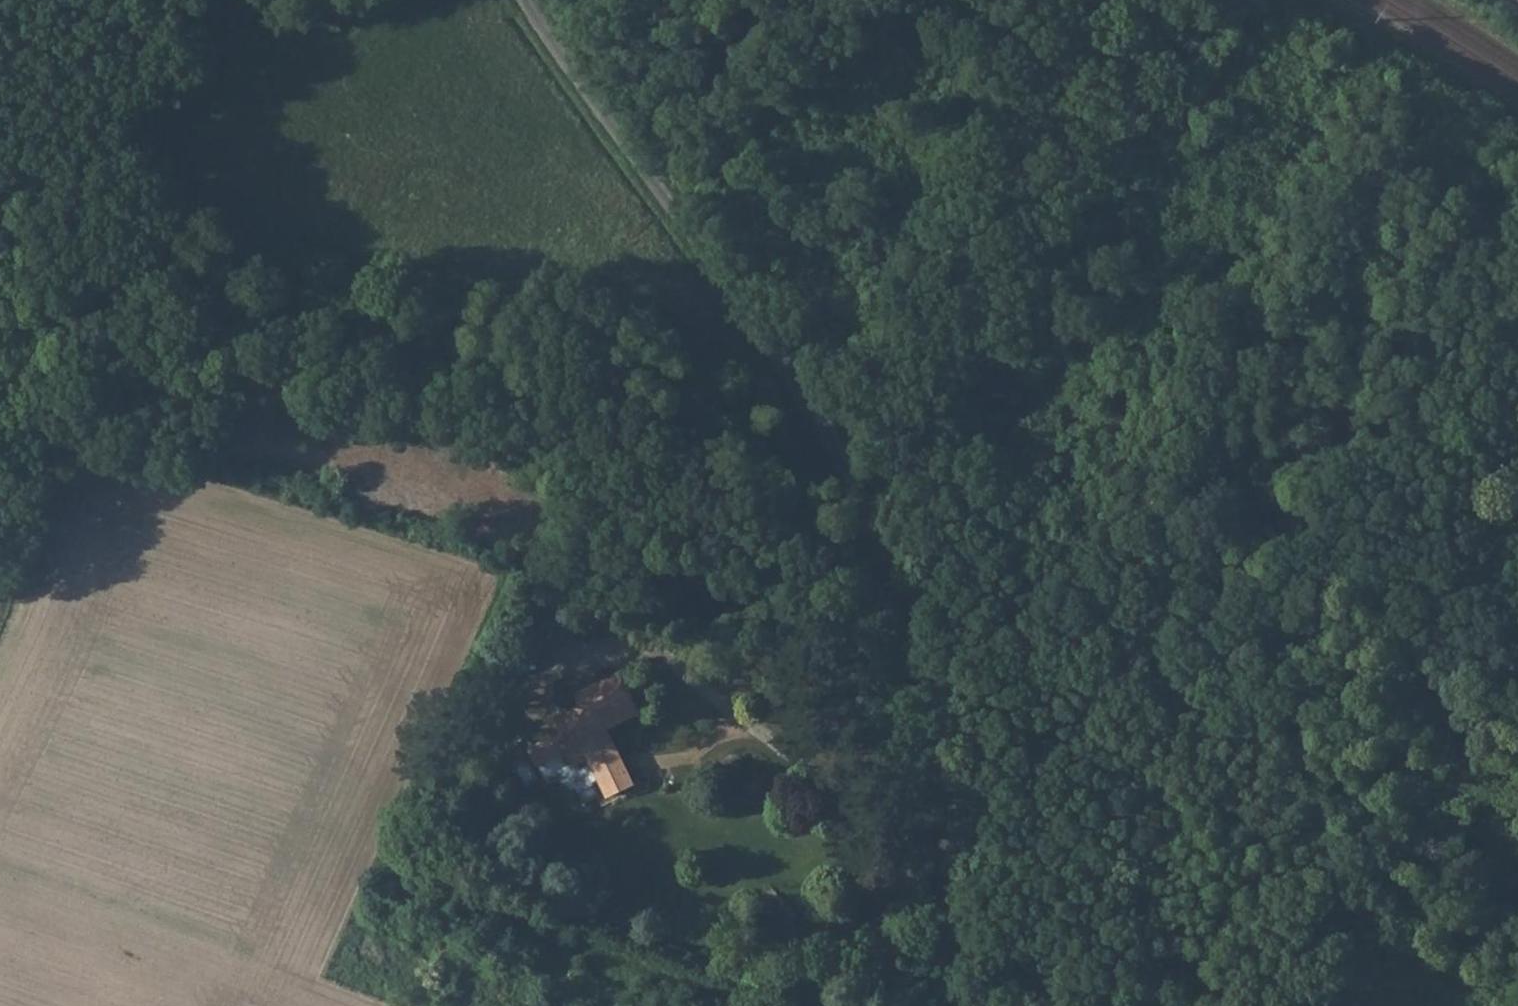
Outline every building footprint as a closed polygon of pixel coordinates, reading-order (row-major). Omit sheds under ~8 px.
[(579,705),(550,721),(571,761),(610,741),(606,732),(639,714),(618,675),(587,691),(587,694),(577,700),(579,705)]
